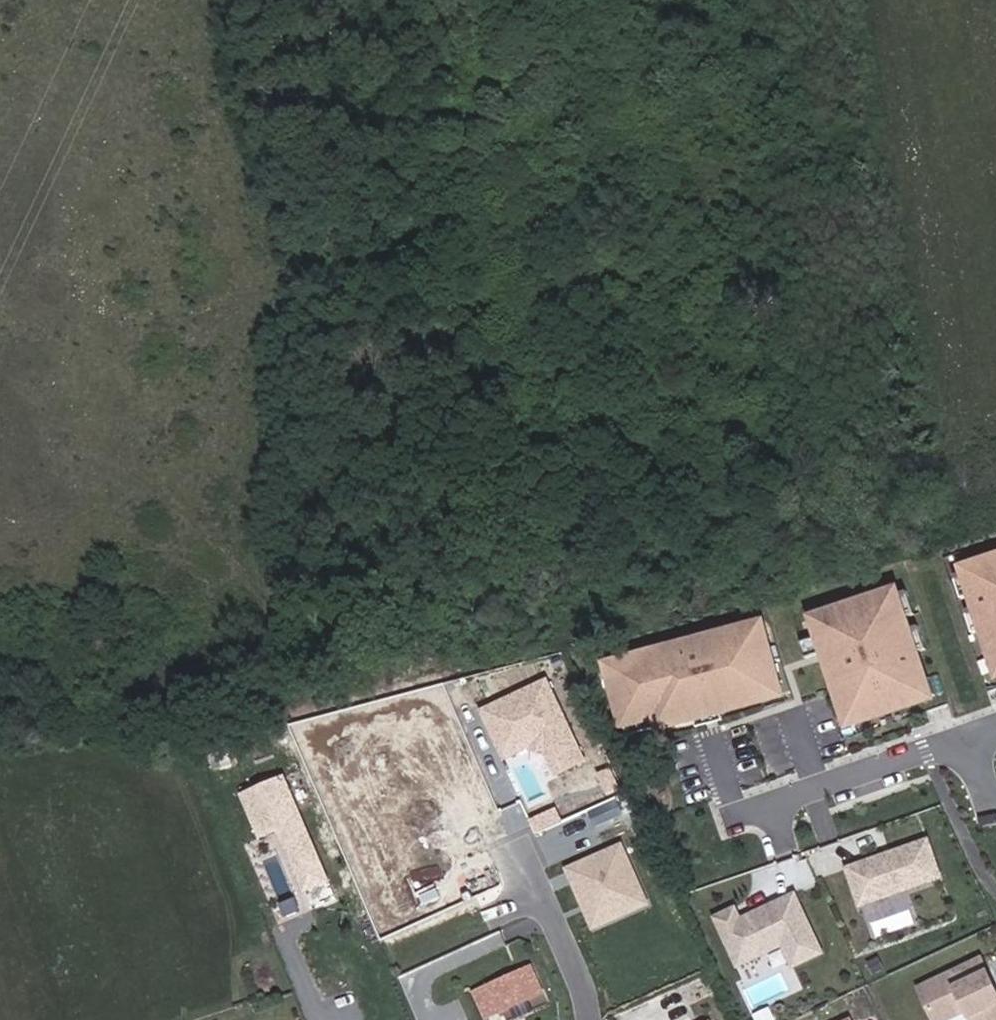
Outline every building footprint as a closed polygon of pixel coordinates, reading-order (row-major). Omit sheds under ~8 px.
[(964,569),(965,573),(973,596),(977,608),(984,631),(993,657),(995,656),(995,559),(964,569)] [(973,596),(965,573),(955,577),(962,600),(973,596)] [(925,680),(916,654),(908,631),(905,619),(897,596),(896,592),(814,619),(820,636),(801,643),(806,659),(825,652),(843,707),(852,704),(858,722),(922,701),(916,683),(925,680)] [(915,615),(907,592),(897,596),(905,619),(915,615)] [(984,631),(977,608),(966,612),(974,635),(984,631)] [(765,637),(762,624),(743,629),(746,642),(765,637)] [(927,650),(919,627),(908,631),(916,654),(927,650)] [(762,700),(759,687),(777,682),(765,637),(746,642),(743,629),(609,666),(628,736),(694,718),(720,711),(762,700)] [(547,677),(483,706),(507,759),(536,746),(551,778),(585,763),(547,677)] [(935,696),(929,678),(925,680),(916,683),(922,701),(935,696)] [(781,695),(777,682),(759,687),(762,700),(781,695)] [(858,722),(852,704),(843,707),(838,708),(844,726),(858,722)] [(697,728),(723,721),(720,711),(694,718),(697,728)] [(328,883),(284,779),(243,797),(260,839),(279,831),(305,892),(328,883)] [(623,837),(560,865),(589,929),(652,901),(623,837)] [(941,878),(928,841),(847,869),(860,906),(941,878)] [(821,953),(794,895),(749,917),(751,920),(741,924),(734,910),(716,918),(738,965),(783,944),(794,966),(821,953)] [(919,989),(934,1019),(944,1019),(966,1010),(971,1019),(995,1019),(995,992),(981,960),(919,989)] [(492,1017),(537,997),(525,969),(480,990),(492,1017)]
